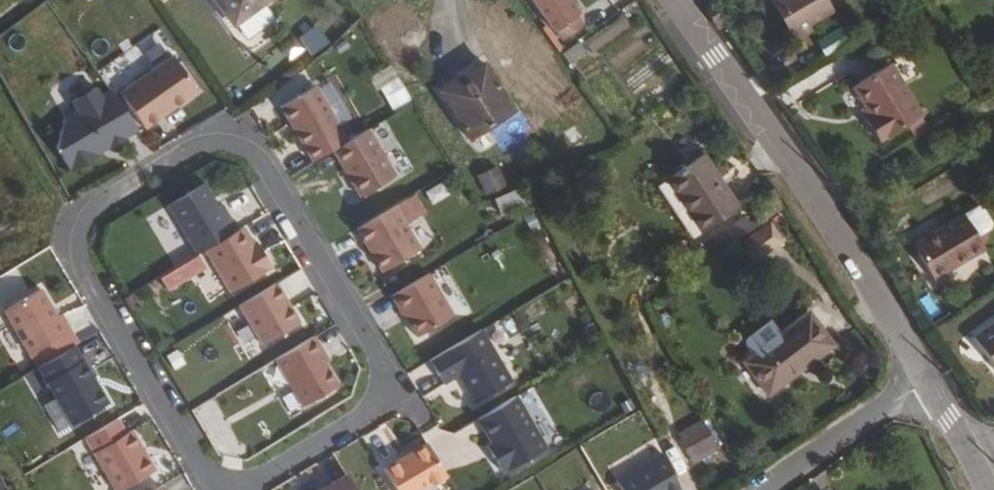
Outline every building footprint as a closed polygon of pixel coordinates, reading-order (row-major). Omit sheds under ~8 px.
[(265,0),(216,0),(234,23),(265,0)] [(586,17),(572,0),(532,0),(561,37),(586,17)] [(813,33),(810,26),(795,34),(777,0),(775,0),(771,2),(794,43),(813,33)] [(826,0),(777,0),(795,34),(810,26),(833,13),(826,0)] [(845,51),(837,38),(815,53),(822,65),(845,51)] [(121,95),(146,129),(198,93),(173,58),(121,95)] [(441,88),(445,94),(488,67),(485,60),(441,88)] [(890,64),(853,87),(865,108),(871,116),(866,119),(881,143),(922,115),(890,64)] [(473,138),(515,111),(488,67),(445,94),(473,138)] [(392,110),(412,100),(400,76),(380,85),(392,110)] [(316,88),(282,108),(315,163),(333,152),(349,142),(316,88)] [(865,108),(861,111),(866,119),(871,116),(865,108)] [(333,152),(361,199),(396,178),(369,131),(349,142),(333,152)] [(704,233),(739,208),(702,155),(667,179),(704,233)] [(476,175),(486,195),(506,184),(496,164),(476,175)] [(443,179),(425,190),(433,203),(451,193),(443,179)] [(207,251),(239,232),(226,209),(222,212),(208,189),(172,211),(199,256),(207,251)] [(979,207),(965,216),(914,246),(931,275),(953,262),(956,268),(973,257),(969,251),(982,244),(978,237),(992,229),(993,223),(984,208),(979,207)] [(358,230),(384,273),(418,252),(392,210),(358,230)] [(239,232),(207,251),(233,294),(274,269),(259,245),(256,247),(244,229),(239,232)] [(982,244),(969,251),(973,257),(986,250),(982,244)] [(956,268),(953,262),(931,275),(935,280),(956,268)] [(392,297),(400,312),(402,311),(419,338),(454,317),(429,275),(392,297)] [(300,324),(277,285),(241,307),(264,346),(300,324)] [(42,291),(6,313),(39,369),(75,348),(80,345),(63,316),(59,319),(42,291)] [(768,395),(833,347),(809,315),(744,363),(768,395)] [(978,338),(993,359),(993,326),(978,338)] [(482,331),(430,362),(445,385),(460,376),(477,404),(513,382),(482,331)] [(315,338),(274,363),(302,410),(340,387),(326,364),(329,362),(315,338)] [(39,369),(74,427),(110,406),(75,348),(39,369)] [(499,453),(509,472),(552,446),(521,395),(483,418),(504,451),(499,453)] [(704,422),(681,434),(697,463),(720,451),(704,422)] [(95,454),(117,489),(127,489),(156,472),(132,432),(95,454)] [(429,444),(386,470),(398,489),(428,489),(449,478),(429,444)] [(332,455),(301,473),(311,489),(342,472),(332,455)] [(663,455),(617,482),(622,489),(681,489),(663,455)] [(348,475),(324,489),(357,489),(348,475)]
